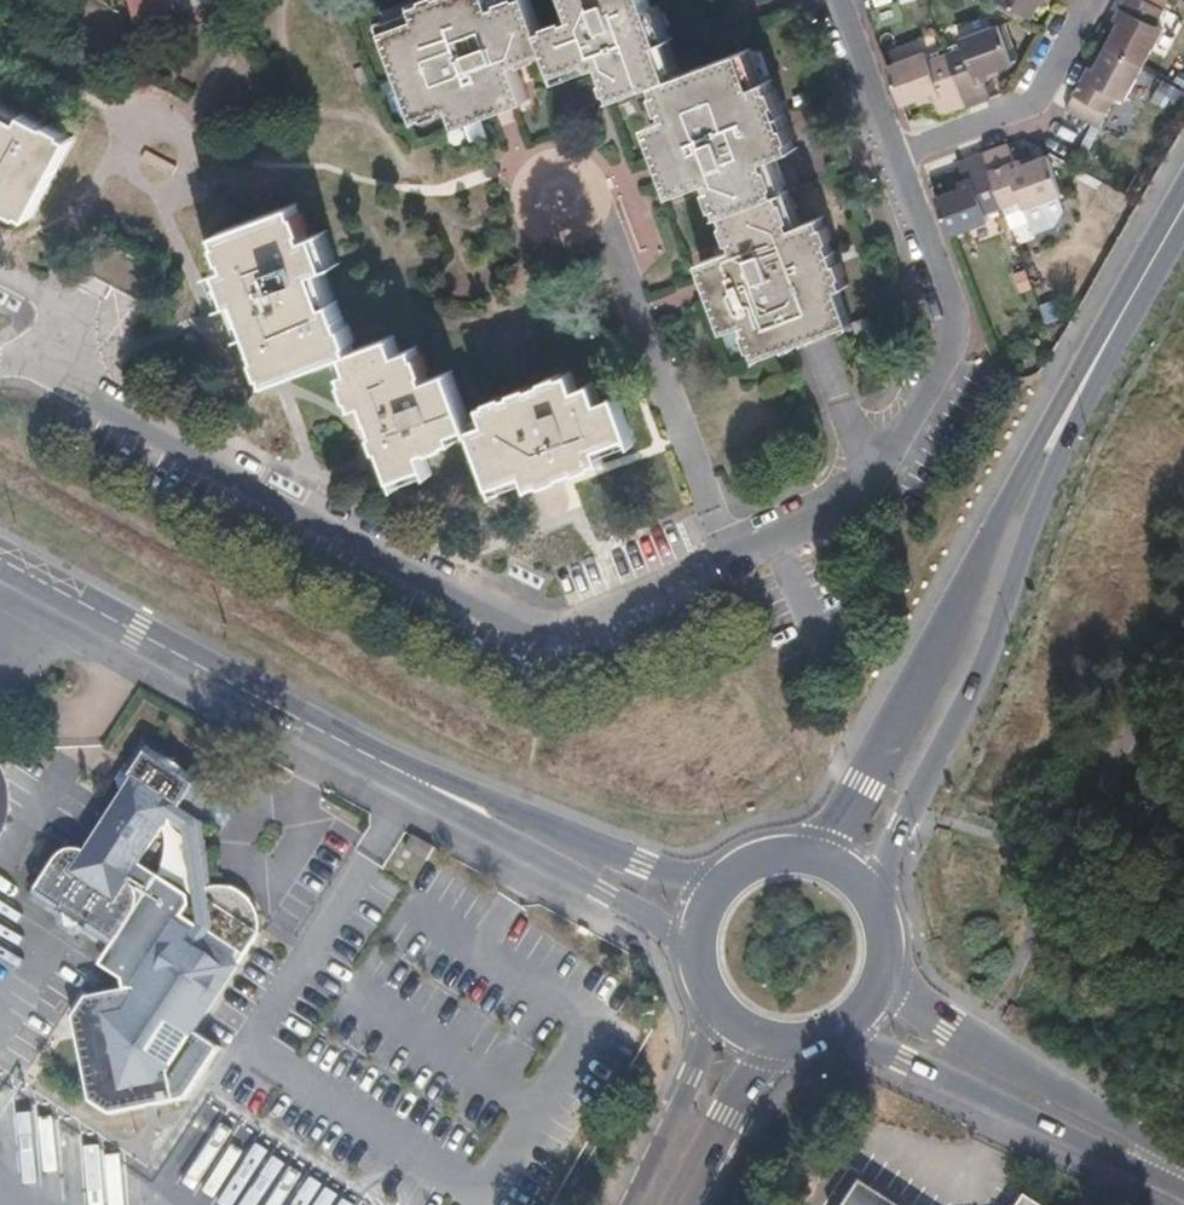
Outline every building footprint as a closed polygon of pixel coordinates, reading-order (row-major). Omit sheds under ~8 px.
[(128,18),(166,8),(164,0),(123,0),(128,18)] [(674,79),(662,48),(665,47),(646,0),(569,0),(577,23),(571,25),(570,23),(553,29),(554,32),(546,35),(533,0),(510,0),(503,3),(504,5),(495,9),(492,0),(434,0),(428,2),(434,19),(391,36),(426,125),(434,122),(435,125),(453,118),(452,116),(460,112),(466,128),(487,120),(485,115),(496,111),(489,94),(506,87),(513,106),(531,100),(520,71),(527,67),(528,69),(545,63),(544,62),(551,59),(560,81),(593,68),(596,75),(604,72),(616,101),(656,86),(674,79)] [(997,3),(1033,22),(1045,1),(1051,3),(1053,0),(998,0),(997,3)] [(1116,26),(1121,29),(1109,51),(1147,72),(1166,35),(1158,31),(1174,0),(1130,0),(1116,26)] [(945,57),(965,110),(990,101),(983,83),(990,81),(988,75),(1011,67),(996,28),(959,42),(962,51),(945,57)] [(1128,106),(1147,72),(1109,51),(1097,73),(1092,70),(1068,116),(1094,130),(1103,134),(1120,102),(1128,106)] [(791,350),(831,335),(847,328),(835,297),(850,291),(846,281),(849,280),(844,266),(834,270),(825,249),(835,245),(830,231),(828,232),(823,220),(795,232),(791,223),(794,223),(788,205),(785,206),(778,190),(782,188),(775,171),(772,172),(769,165),(796,154),(793,145),(797,143),(791,129),(783,133),(774,112),(784,108),(777,91),(774,93),(770,83),(756,89),(743,53),(674,79),(656,86),(660,96),(658,98),(664,113),(666,113),(669,120),(655,125),(664,147),(668,146),(673,159),(686,154),(694,172),(675,179),(682,196),(711,184),(714,192),(712,193),(719,211),(721,210),(728,228),(726,229),(732,244),(734,243),(738,253),(708,264),(715,282),(733,275),(740,292),(725,298),(730,310),(726,311),(734,332),(748,327),(751,334),(749,335),(755,350),(757,350),(762,362),(791,350)] [(934,102),(941,120),(965,110),(945,57),(927,65),(923,56),(885,70),(900,109),(926,99),(928,104),(934,102)] [(8,203),(7,205),(23,214),(24,211),(31,215),(72,139),(64,135),(66,132),(50,124),(49,127),(25,114),(22,121),(0,110),(0,199),(8,203)] [(1014,165),(1007,147),(984,156),(1004,212),(1021,206),(1029,226),(1060,215),(1055,201),(1060,197),(1046,160),(1023,169),(1021,163),(1014,165)] [(1004,212),(984,156),(959,165),(966,183),(959,186),(962,193),(936,202),(951,243),(990,229),(986,219),(1004,212)] [(271,381),(346,353),(353,350),(351,344),(353,344),(347,327),(344,327),(334,302),(327,304),(315,272),(328,268),(316,236),(306,239),(303,231),(306,230),(300,214),(297,215),(293,207),(220,234),(223,243),(219,244),(225,260),(228,260),(231,268),(221,271),(234,303),(241,301),(263,357),(260,359),(266,375),(268,374),(271,381)] [(166,274),(98,239),(82,267),(150,304),(166,274)] [(353,350),(346,353),(352,370),(346,372),(349,380),(346,381),(352,398),(355,397),(358,405),(368,401),(380,432),(377,433),(382,447),(385,446),(396,475),(428,463),(424,450),(432,447),(433,449),(448,443),(448,441),(456,438),(453,431),(470,424),(449,371),(427,379),(424,372),(426,370),(420,354),(418,356),(414,347),(399,353),(392,336),(353,350)] [(492,484),(525,472),(529,486),(543,481),(544,483),(561,477),(560,474),(576,468),(577,471),(594,464),(593,462),(602,459),(597,446),(630,434),(614,396),(598,402),(591,383),(576,389),(570,373),(561,376),(560,374),(543,380),(544,382),(530,388),(529,386),(514,391),(514,394),(505,398),(504,395),(489,400),(490,403),(483,406),(489,422),(471,429),(492,484)] [(130,881),(181,805),(196,782),(144,751),(127,775),(132,778),(86,852),(79,851),(73,852),(67,853),(63,856),(59,859),(56,862),(46,878),(33,897),(62,916),(87,933),(112,948),(133,914),(137,908),(138,904),(137,896),(136,889),(130,881)] [(202,821),(181,805),(130,881),(136,889),(137,896),(138,904),(137,908),(133,914),(112,948),(101,965),(123,980),(124,990),(135,988),(186,909),(197,891),(206,887),(214,886),(202,821)] [(427,859),(434,847),(413,835),(406,847),(427,859)] [(258,914),(254,906),(249,898),(241,892),(232,887),(223,886),(214,886),(206,887),(197,891),(186,909),(213,902),(260,932),(260,922),(258,914)] [(195,1034),(260,932),(213,902),(186,909),(135,988),(124,990),(88,997),(75,1017),(90,1102),(110,1115),(185,1098),(217,1048),(195,1034)] [(861,1180),(845,1204),(899,1204),(861,1180)] [(1026,1196),(1021,1203),(1020,1204),(1039,1204),(1026,1196)]
